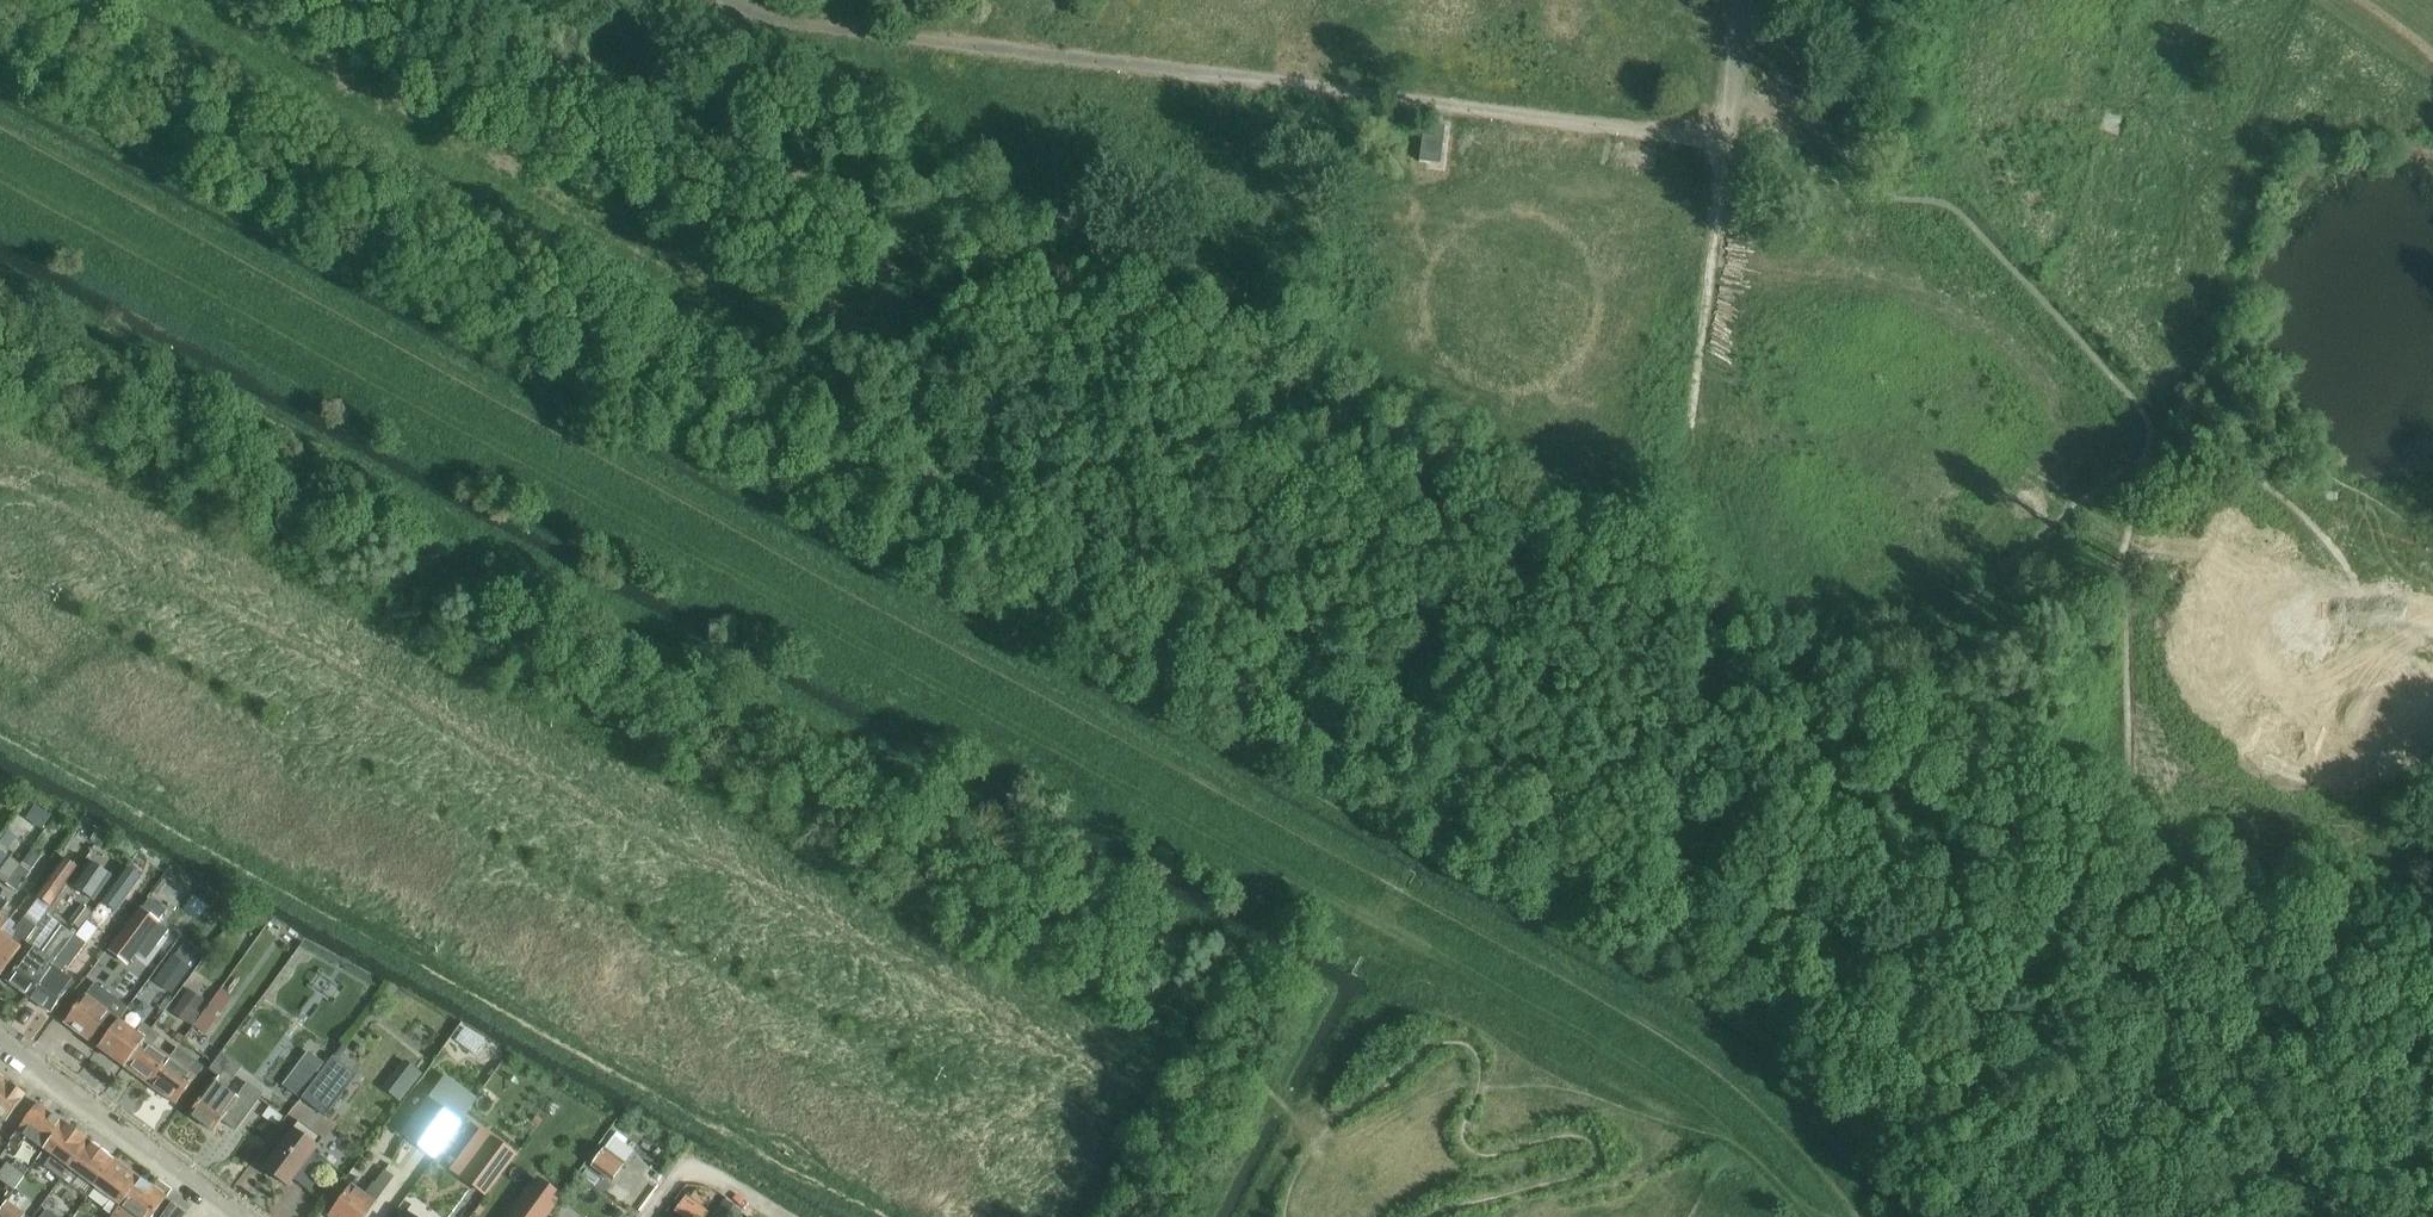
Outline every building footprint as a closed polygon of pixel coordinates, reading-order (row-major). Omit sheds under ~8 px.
[(2126,144),(2135,112),(2120,108),(2120,111),(2115,110),(2116,108),(2102,104),(2093,136),(2107,140),(2108,137),(2114,139),(2114,141),(2126,144)] [(1441,163),(1446,125),(1424,123),(1419,161),(1441,163)] [(1639,733),(1640,727),(1625,724),(1624,732),(1639,733)] [(36,803),(26,817),(43,828),(52,814),(36,803)] [(12,858),(9,856),(0,869),(0,880),(16,892),(30,872),(42,857),(32,850),(27,856),(18,850),(12,858)] [(64,858),(36,896),(51,907),(78,868),(64,858)] [(90,863),(74,885),(95,900),(110,877),(90,863)] [(114,911),(139,876),(125,866),(100,901),(114,911)] [(9,922),(10,921),(17,910),(8,903),(0,898),(0,934),(9,922)] [(143,906),(110,950),(128,964),(148,937),(159,922),(161,920),(160,920),(167,910),(151,898),(144,907),(143,906)] [(81,928),(92,913),(83,906),(72,921),(81,928)] [(0,976),(27,939),(36,927),(24,918),(18,927),(10,921),(9,922),(0,934),(0,976)] [(159,922),(148,937),(157,944),(169,929),(159,922)] [(7,982),(28,997),(53,963),(73,936),(60,926),(45,947),(41,953),(32,947),(7,982)] [(251,926),(238,944),(247,950),(260,932),(251,926)] [(50,1013),(73,982),(61,973),(66,966),(69,968),(86,944),(73,936),(53,963),(28,997),(50,1013)] [(160,973),(154,981),(175,996),(195,969),(174,954),(160,973)] [(84,996),(64,1023),(89,1041),(97,1032),(105,1038),(118,1020),(127,1007),(111,996),(94,984),(85,996),(84,996)] [(221,985),(209,1002),(222,1011),(234,994),(221,985)] [(185,994),(172,1012),(192,1026),(192,1025),(205,1008),(185,994)] [(205,1008),(192,1025),(205,1034),(218,1017),(205,1008)] [(124,1066),(151,1029),(143,1023),(136,1033),(118,1020),(105,1038),(98,1048),(124,1066)] [(149,1085),(169,1057),(152,1045),(159,1035),(151,1029),(124,1066),(149,1085)] [(169,1057),(149,1085),(175,1104),(202,1067),(193,1061),(194,1059),(185,1052),(178,1048),(170,1058),(169,1057)] [(238,1098),(226,1089),(243,1066),(223,1052),(210,1070),(218,1076),(215,1081),(214,1081),(189,1114),(213,1132),(222,1121),(236,1131),(263,1095),(248,1084),(238,1098)] [(334,1058),(303,1099),(325,1116),(357,1075),(334,1058)] [(291,1075),(283,1086),(298,1098),(307,1087),(291,1075)] [(445,1076),(402,1134),(433,1157),(476,1099),(445,1076)] [(0,1085),(0,1117),(6,1121),(25,1095),(4,1080),(0,1085)] [(18,1131),(11,1140),(19,1147),(26,1137),(44,1150),(64,1123),(37,1103),(17,1130),(18,1131)] [(298,1121),(264,1168),(288,1186),(293,1179),(310,1191),(331,1163),(314,1150),(322,1139),(298,1121)] [(54,1172),(62,1178),(89,1141),(64,1123),(44,1150),(53,1156),(46,1166),(54,1172)] [(493,1136),(462,1177),(486,1195),(516,1153),(493,1136)] [(115,1160),(89,1141),(62,1178),(70,1184),(77,1174),(95,1187),(115,1160)] [(603,1149),(590,1167),(612,1183),(625,1165),(603,1149)] [(140,1178),(115,1160),(95,1187),(113,1200),(106,1209),(113,1215),(140,1178)] [(7,1162),(0,1173),(0,1180),(16,1191),(26,1176),(7,1162)] [(394,1177),(385,1170),(375,1183),(373,1181),(364,1194),(351,1184),(328,1215),(331,1216),(365,1216),(394,1177)] [(140,1178),(113,1215),(114,1215),(112,1216),(152,1216),(167,1197),(140,1178)] [(510,1216),(546,1216),(563,1194),(551,1186),(537,1205),(525,1196),(510,1216)] [(711,1216),(737,1216),(742,1210),(724,1198),(711,1216)] [(7,1201),(0,1210),(0,1216),(24,1216),(26,1214),(7,1201)] [(187,1213),(173,1202),(162,1216),(184,1216),(187,1213)]
